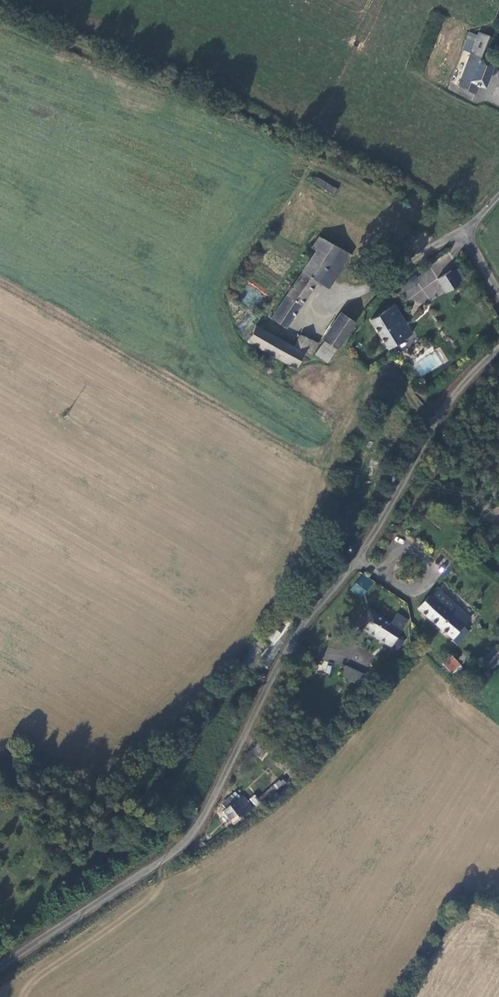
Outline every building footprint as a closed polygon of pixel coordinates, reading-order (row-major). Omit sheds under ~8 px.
[(486,46),(493,27),(483,24),(475,44),(485,48),(486,46)] [(475,44),(465,69),(461,78),(480,85),(483,75),(489,78),(498,52),(486,46),(485,48),(475,44)] [(336,179),(314,166),(310,174),(332,186),(336,179)] [(322,270),(343,239),(323,225),(315,237),(319,240),(305,262),(306,263),(274,310),(287,318),(319,271),(320,272),(322,270)] [(331,277),(353,244),(343,239),(322,270),(331,277)] [(450,257),(437,266),(447,279),(460,270),(450,257)] [(374,312),(394,338),(416,322),(397,295),(374,312)] [(345,302),(327,331),(328,332),(339,339),(341,340),(361,312),(345,302)] [(297,338),(258,317),(250,332),(298,358),(305,343),(313,347),(320,333),(313,330),(312,331),(303,326),(297,338)] [(328,332),(319,346),(330,353),(339,339),(328,332)] [(421,378),(448,360),(440,347),(412,365),(421,378)] [(364,573),(355,582),(361,589),(371,580),(364,573)] [(470,618),(477,610),(444,580),(437,588),(436,587),(425,599),(459,629),(458,632),(463,637),(474,622),(470,618)] [(368,620),(401,643),(408,633),(402,629),(407,622),(397,616),(375,601),(372,599),(365,609),(372,613),(368,620)] [(403,606),(397,616),(407,622),(412,614),(403,606)] [(372,613),(365,609),(360,616),(368,620),(372,613)] [(272,628),(264,637),(271,644),(280,635),(272,628)] [(487,654),(494,660),(498,654),(498,641),(487,654)] [(468,657),(475,649),(470,644),(463,652),(468,657)] [(466,658),(455,647),(448,654),(458,665),(466,658)] [(356,658),(350,655),(344,666),(350,669),(356,658)] [(371,666),(356,658),(350,669),(366,677),(371,666)] [(253,753),(261,758),(266,751),(258,746),(253,753)] [(240,812),(257,798),(247,786),(240,792),(236,787),(228,794),(232,799),(230,801),(240,812)]
